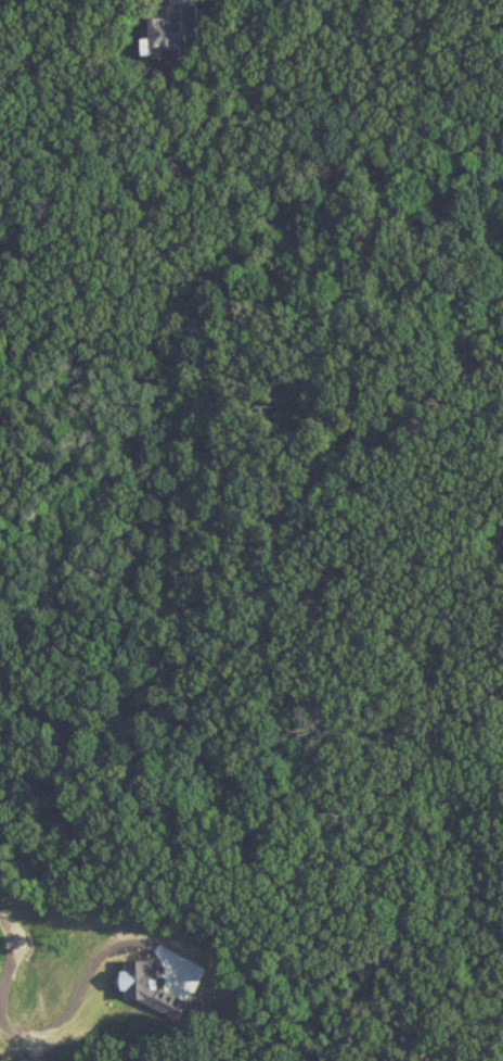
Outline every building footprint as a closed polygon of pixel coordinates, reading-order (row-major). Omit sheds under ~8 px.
[(149,20),(149,41),(141,41),(141,57),(153,57),(153,51),(174,51),(174,60),(188,60),(187,36),(198,36),(198,6),(169,7),(170,20),(149,20)]
